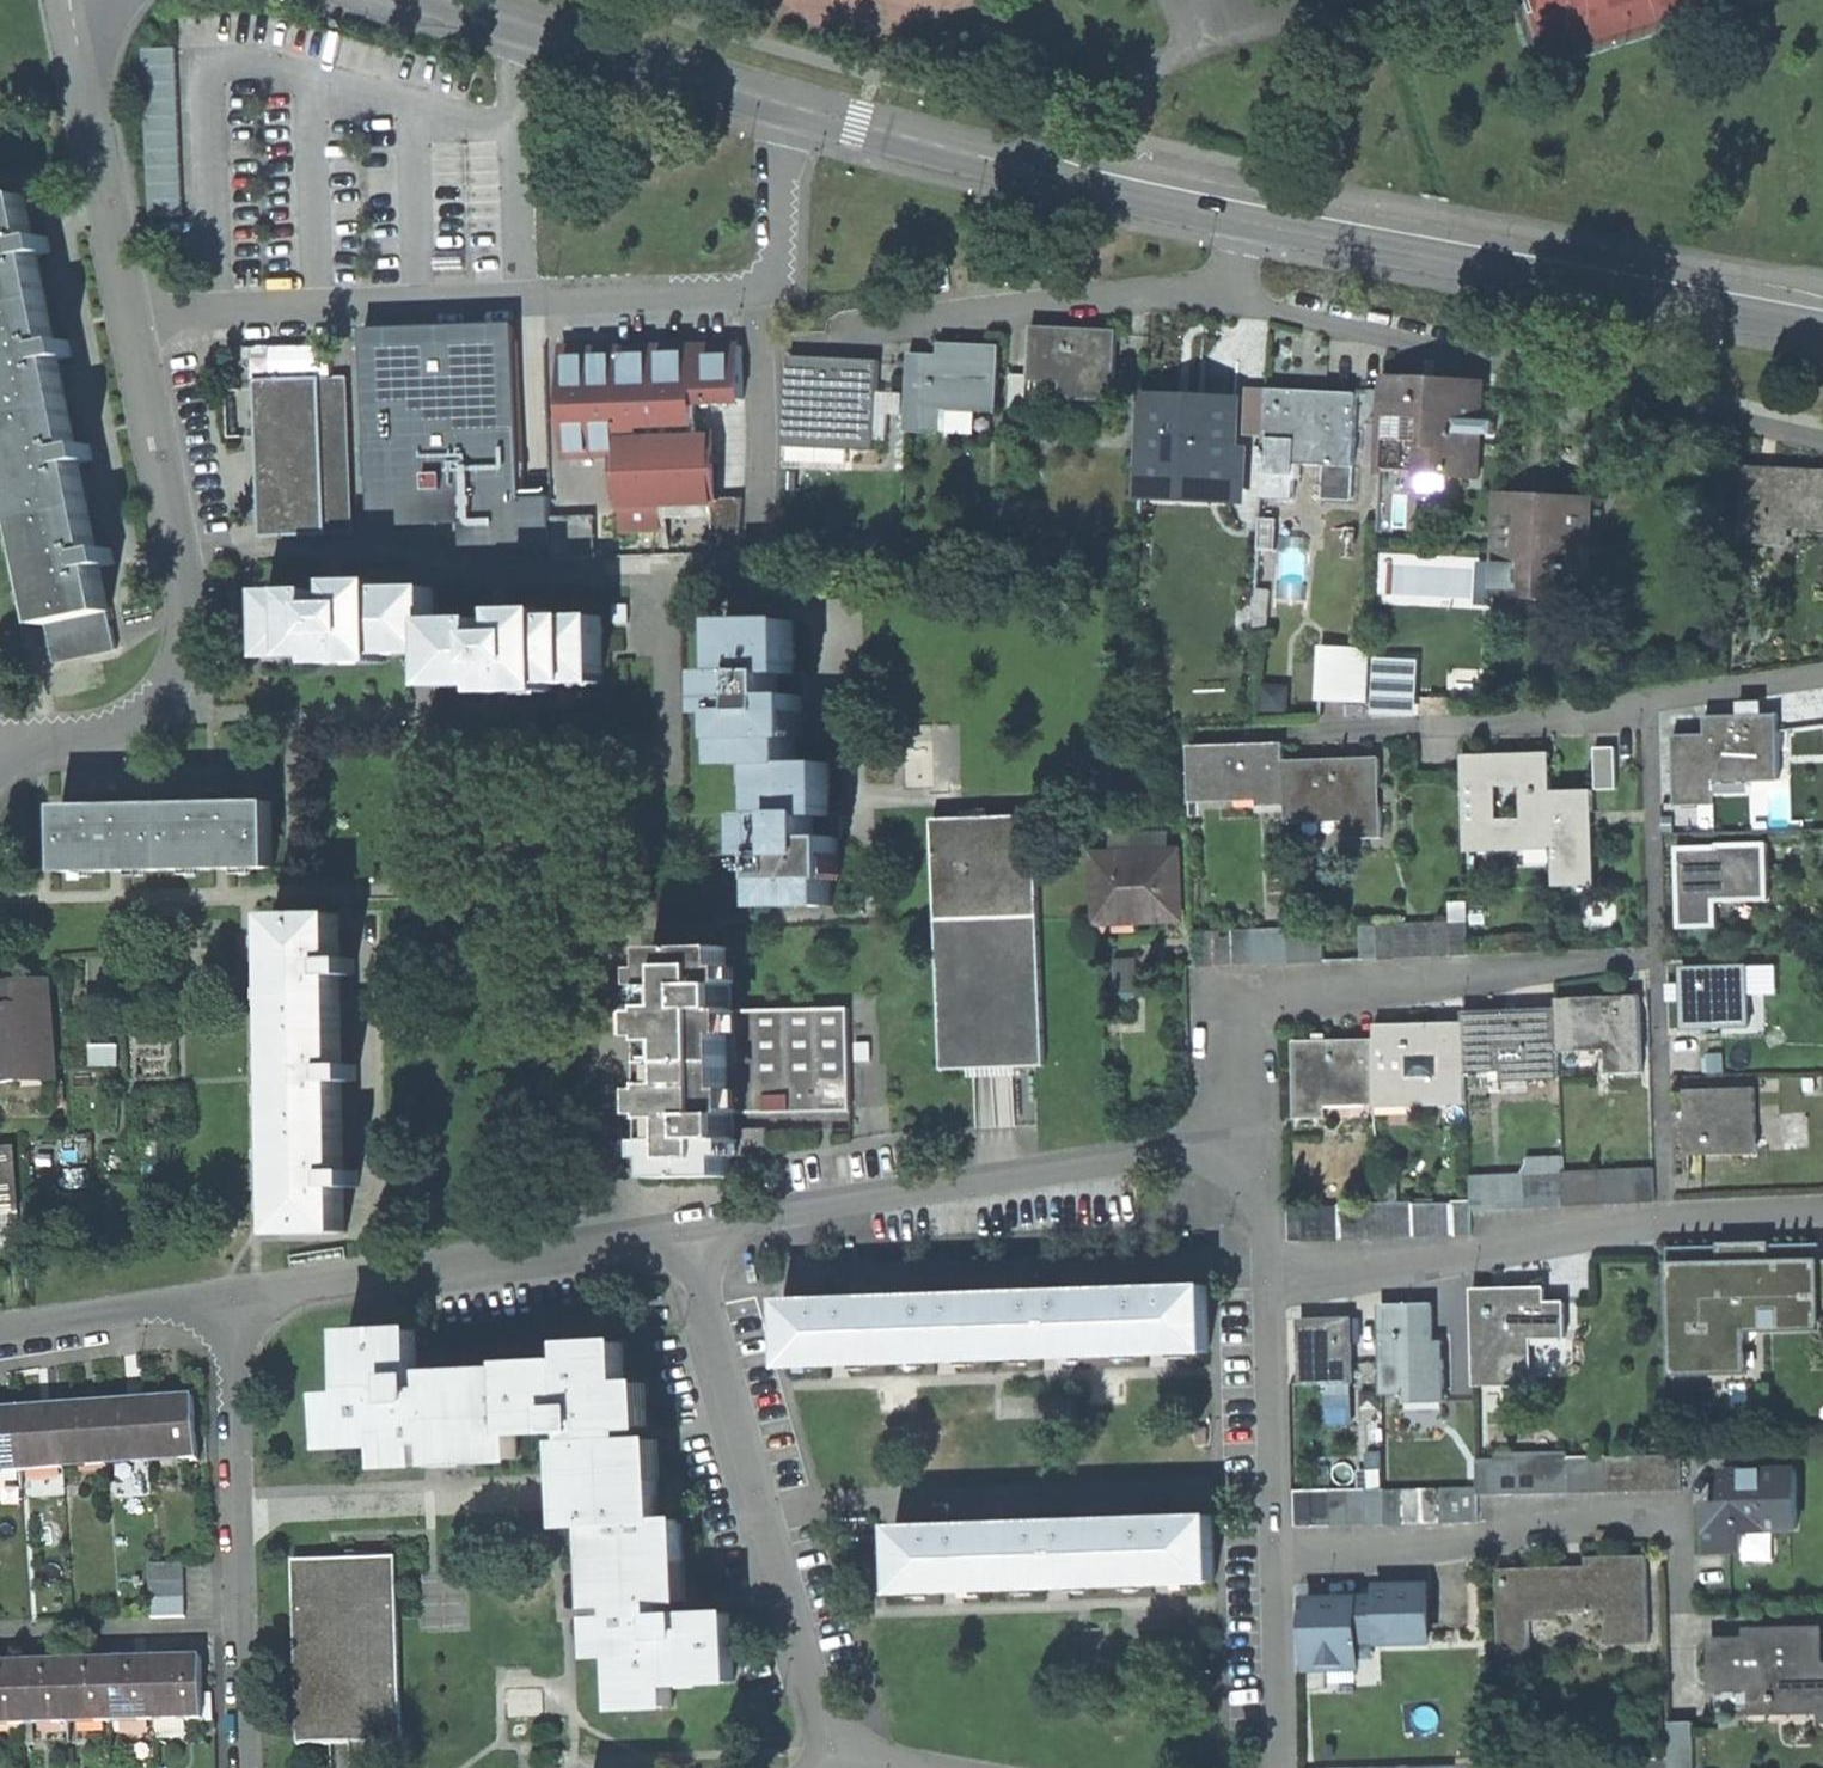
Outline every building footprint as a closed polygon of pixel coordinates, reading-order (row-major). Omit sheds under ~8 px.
[(185,49),(150,50),(156,218),(192,217),(185,49)] [(59,355),(76,351),(72,329),(55,332),(39,251),(55,248),(51,226),(35,229),(27,187),(0,192),(0,381),(46,617),(110,603),(101,560),(118,557),(114,536),(97,539),(82,458),(97,456),(93,433),(75,437),(59,355)] [(1032,326),(1031,370),(1075,372),(1074,393),(1115,394),(1118,330),(1032,326)] [(520,327),(367,331),(373,528),(462,525),(462,549),(552,547),(551,499),(525,500),(520,327)] [(912,345),(906,424),(935,426),(937,400),(996,404),(1001,337),(944,333),(943,347),(912,345)] [(750,390),(746,334),(696,337),(699,393),(750,390)] [(628,498),(716,492),(712,426),(697,427),(692,350),(577,357),(582,448),(624,446),(628,498)] [(801,350),(798,440),(821,441),(821,430),(857,431),(857,443),(883,444),(885,352),(801,350)] [(1029,402),(1031,370),(1014,369),(1012,401),(1029,402)] [(1482,375),(1391,371),(1390,384),(1388,421),(1386,463),(1477,468),(1479,432),(1481,395),(1482,375)] [(352,375),(260,379),(267,529),(357,527),(352,375)] [(1359,384),(1267,379),(1260,492),(1295,494),(1297,457),(1324,459),(1355,460),(1359,384)] [(1388,421),(1390,384),(1371,383),(1369,420),(1388,421)] [(1240,395),(1147,392),(1145,466),(1172,467),(1172,481),(1237,483),(1240,395)] [(1481,395),(1479,432),(1501,433),(1502,395),(1481,395)] [(1355,460),(1324,459),(1324,489),(1355,489),(1355,460)] [(1742,462),(1740,535),(1773,535),(1774,518),(1822,519),(1822,464),(1742,462)] [(741,490),(716,492),(719,531),(743,529),(741,490)] [(1501,490),(1498,583),(1547,585),(1548,563),(1574,564),(1575,532),(1566,532),(1567,516),(1592,517),(1592,493),(1501,490)] [(439,614),(437,581),(383,583),(382,576),(344,578),(344,570),(319,571),(320,582),(267,585),(270,651),(320,649),(321,658),(389,655),(389,646),(440,643),(439,614)] [(611,579),(612,592),(632,590),(631,577),(611,579)] [(612,673),(610,610),(555,613),(555,605),(517,607),(516,599),(492,600),(493,611),(439,614),(440,643),(442,680),(493,678),(493,687),(562,684),(562,675),(612,673)] [(110,603),(46,617),(54,655),(118,641),(110,603)] [(796,612),(741,616),(742,627),(737,628),(738,641),(731,642),(732,665),(716,666),(717,682),(729,681),(730,694),(723,694),(724,707),(732,707),(734,732),(739,732),(740,758),(770,756),(773,801),(751,802),(753,825),(758,824),(760,852),(767,852),(769,875),(775,874),(777,901),(836,898),(833,848),(840,848),(839,829),(816,831),(814,811),(835,810),(832,754),(799,756),(797,718),(803,718),(802,708),(808,708),(807,686),(783,687),(782,668),(799,667),(796,612)] [(1324,640),(1323,692),(1369,693),(1371,642),(1353,641),(1324,640)] [(1413,657),(1379,656),(1377,693),(1411,695),(1413,657)] [(1494,665),(1449,664),(1449,691),(1493,692),(1494,665)] [(0,683),(0,705),(13,705),(11,683),(0,683)] [(1779,711),(1675,718),(1679,798),(1707,796),(1706,787),(1717,786),(1716,764),(1748,762),(1749,774),(1782,772),(1779,711)] [(1290,798),(1287,755),(1286,735),(1192,740),(1195,794),(1259,791),(1259,800),(1290,798)] [(1380,749),(1287,755),(1290,798),(1291,818),(1343,815),(1344,833),(1385,831),(1380,749)] [(1552,784),(1552,752),(1466,754),(1468,844),(1556,842),(1557,879),(1596,879),(1594,783),(1552,784)] [(272,792),(62,799),(64,865),(275,858),(272,792)] [(934,812),(938,914),(1041,909),(1037,808),(934,812)] [(1770,837),(1678,841),(1682,920),(1721,918),(1720,894),(1772,892),(1770,837)] [(1175,845),(1099,851),(1103,903),(1148,900),(1149,912),(1180,910),(1175,845)] [(1454,913),(1469,912),(1473,912),(1471,894),(1453,896),(1454,913)] [(339,907),(276,908),(283,1227),(349,1225),(348,1180),(360,1180),(360,1164),(346,1164),(344,1074),(360,1074),(359,1056),(344,1056),(343,969),(358,969),(358,950),(340,950),(339,907)] [(1041,909),(938,914),(945,1063),(1048,1059),(1041,909)] [(1454,913),(1451,914),(1454,947),(1472,946),(1469,912),(1454,913)] [(1451,914),(1433,915),(1436,949),(1454,947),(1451,914)] [(1433,915),(1415,917),(1418,951),(1436,949),(1433,915)] [(1325,917),(1307,919),(1310,953),(1328,951),(1325,917)] [(1415,917),(1397,918),(1399,952),(1418,951),(1415,917)] [(1397,918),(1379,919),(1382,953),(1399,952),(1397,918)] [(1307,919),(1289,920),(1292,954),(1310,953),(1307,919)] [(1379,919),(1361,921),(1364,955),(1382,953),(1379,919)] [(1289,920),(1270,922),(1273,955),(1292,954),(1289,920)] [(1270,922),(1253,923),(1255,956),(1273,955),(1270,922)] [(1235,923),(1217,925),(1219,958),(1237,957),(1235,923)] [(1253,923),(1235,923),(1237,957),(1255,956),(1253,923)] [(1217,925),(1199,926),(1201,960),(1219,958),(1217,925)] [(732,939),(661,940),(664,1172),(738,1171),(737,1105),(853,1103),(851,999),(732,1001),(732,939)] [(1739,958),(1685,961),(1688,1023),(1754,1020),(1752,985),(1741,985),(1739,958)] [(0,1009),(0,1078),(23,1077),(22,1060),(51,1059),(47,981),(15,983),(16,997),(5,997),(5,1009),(0,1009)] [(1561,1003),(1563,1046),(1609,1044),(1610,1069),(1647,1067),(1643,989),(1561,993),(1561,1003)] [(1467,1018),(1469,1066),(1505,1065),(1504,1039),(1527,1039),(1528,1067),(1563,1066),(1563,1046),(1561,1003),(1467,1006),(1467,1018)] [(1376,1034),(1378,1086),(1410,1085),(1411,1100),(1470,1098),(1469,1066),(1467,1018),(1376,1021),(1376,1034)] [(1376,1034),(1294,1036),(1296,1114),(1328,1113),(1327,1087),(1378,1086),(1376,1034)] [(1687,1083),(1689,1151),(1738,1149),(1738,1132),(1760,1131),(1758,1080),(1687,1083)] [(0,1146),(0,1208),(19,1206),(14,1145),(0,1146)] [(1656,1159),(1639,1160),(1641,1194),(1659,1192),(1656,1159)] [(1639,1160),(1620,1161),(1623,1195),(1641,1194),(1639,1160)] [(1620,1161),(1602,1163),(1605,1197),(1623,1195),(1620,1161)] [(1562,1162),(1544,1164),(1547,1198),(1565,1196),(1562,1167),(1562,1162)] [(1605,1197),(1602,1163),(1562,1167),(1565,1196),(1565,1200),(1605,1197)] [(1544,1164),(1525,1165),(1528,1199),(1547,1198),(1544,1164)] [(1525,1165),(1507,1167),(1510,1201),(1528,1199),(1525,1165)] [(1507,1167),(1489,1168),(1492,1202),(1510,1201),(1507,1167)] [(1489,1168),(1470,1170),(1472,1193),(1474,1204),(1492,1202),(1489,1168)] [(1472,1193),(1454,1195),(1457,1229),(1475,1227),(1472,1193)] [(1417,1194),(1399,1195),(1402,1229),(1420,1228),(1418,1198),(1417,1194)] [(1399,1195),(1381,1197),(1384,1231),(1402,1229),(1399,1195)] [(1454,1195),(1436,1197),(1439,1230),(1457,1229),(1454,1195)] [(1381,1197),(1362,1198),(1365,1232),(1384,1231),(1381,1197)] [(1436,1197),(1418,1198),(1420,1228),(1421,1232),(1439,1230),(1436,1197)] [(1362,1198),(1344,1199),(1347,1233),(1365,1232),(1362,1198)] [(1344,1199),(1326,1201),(1328,1235),(1347,1233),(1344,1199)] [(1326,1201),(1307,1202),(1310,1236),(1328,1235),(1326,1201)] [(1307,1202),(1289,1204),(1292,1237),(1310,1236),(1307,1202)] [(0,1208),(0,1235),(21,1234),(19,1206),(0,1208)] [(234,1214),(215,1215),(216,1230),(235,1228),(234,1214)] [(1750,1329),(1822,1327),(1822,1258),(1776,1259),(1776,1239),(1725,1240),(1725,1262),(1676,1263),(1678,1371),(1751,1369),(1750,1329)] [(787,1292),(789,1360),(1209,1345),(1207,1277),(787,1292)] [(1551,1300),(1550,1283),(1475,1285),(1478,1385),(1538,1383),(1537,1336),(1571,1335),(1570,1299),(1551,1300)] [(1437,1353),(1435,1299),(1385,1301),(1388,1387),(1448,1385),(1446,1352),(1437,1353)] [(1356,1376),(1353,1309),(1302,1312),(1305,1378),(1356,1376)] [(423,1385),(419,1322),(349,1327),(351,1351),(360,1350),(362,1387),(335,1389),(336,1402),(331,1403),(332,1418),(340,1417),(341,1436),(366,1434),(366,1440),(389,1438),(389,1450),(413,1449),(413,1458),(428,1457),(426,1433),(436,1433),(437,1447),(478,1445),(478,1456),(522,1453),(520,1427),(582,1423),(584,1456),(579,1457),(580,1476),(574,1476),(576,1520),(596,1518),(599,1559),(606,1558),(609,1599),(621,1598),(622,1609),(601,1611),(602,1628),(611,1627),(612,1648),(627,1647),(630,1693),(651,1692),(651,1699),(677,1698),(675,1669),(714,1667),(715,1676),(738,1675),(733,1604),(672,1608),(671,1594),(682,1593),(680,1556),(688,1556),(685,1511),(665,1512),(662,1471),(654,1472),(651,1431),(631,1432),(630,1421),(644,1420),(641,1374),(629,1375),(627,1333),(576,1336),(578,1362),(538,1365),(537,1354),(514,1355),(514,1362),(474,1365),(475,1372),(435,1375),(435,1384),(423,1385)] [(196,1395),(146,1400),(150,1451),(201,1447),(196,1395)] [(146,1400),(106,1403),(110,1454),(150,1451),(146,1400)] [(61,1405),(64,1457),(110,1454),(106,1403),(61,1405)] [(18,1407),(22,1459),(64,1457),(61,1405),(18,1407)] [(0,1407),(0,1461),(22,1459),(18,1407),(0,1407)] [(1684,1444),(1666,1445),(1668,1479),(1686,1478),(1684,1444)] [(1666,1445),(1648,1446),(1650,1480),(1668,1479),(1666,1445)] [(1648,1446),(1628,1447),(1630,1481),(1650,1480),(1648,1446)] [(1628,1447),(1610,1448),(1612,1482),(1630,1481),(1628,1447)] [(1610,1448),(1591,1449),(1592,1483),(1612,1482),(1610,1448)] [(1572,1449),(1554,1450),(1555,1484),(1574,1483),(1572,1449)] [(1591,1449),(1572,1449),(1574,1483),(1592,1483),(1591,1449)] [(1554,1450),(1535,1451),(1537,1485),(1555,1484),(1554,1450)] [(1535,1451),(1516,1452),(1518,1486),(1537,1485),(1535,1451)] [(1497,1452),(1479,1453),(1480,1479),(1480,1487),(1499,1487),(1497,1452)] [(1516,1452),(1497,1452),(1499,1487),(1518,1486),(1516,1452)] [(1729,1497),(1710,1497),(1712,1543),(1746,1541),(1745,1523),(1798,1521),(1796,1461),(1728,1464),(1729,1497)] [(1480,1479),(1462,1480),(1463,1514),(1481,1513),(1480,1487),(1480,1479)] [(1369,1480),(1351,1481),(1353,1515),(1371,1514),(1370,1484),(1369,1480)] [(1462,1480),(1443,1481),(1445,1515),(1463,1514),(1462,1480)] [(1351,1481),(1333,1482),(1334,1516),(1353,1515),(1351,1481)] [(1443,1481),(1425,1482),(1427,1515),(1445,1515),(1443,1481)] [(1333,1482),(1314,1483),(1316,1516),(1334,1516),(1333,1482)] [(1407,1482),(1389,1483),(1391,1517),(1409,1516),(1407,1482)] [(1425,1482),(1407,1482),(1409,1516),(1427,1515),(1425,1482)] [(1314,1483),(1296,1484),(1298,1517),(1316,1516),(1314,1483)] [(1389,1483),(1370,1484),(1371,1514),(1371,1518),(1391,1517),(1389,1483)] [(1210,1505),(896,1519),(899,1587),(1213,1573),(1210,1505)] [(1591,1559),(1500,1563),(1504,1643),(1533,1641),(1532,1613),(1563,1611),(1562,1593),(1591,1592),(1591,1603),(1620,1601),(1622,1638),(1653,1636),(1648,1540),(1590,1543),(1591,1559)] [(397,1551),(293,1556),(301,1741),(405,1736),(397,1551)] [(150,1577),(186,1574),(184,1555),(148,1559),(150,1577)] [(151,1596),(187,1593),(186,1574),(150,1577),(151,1596)] [(1357,1591),(1309,1593),(1311,1661),(1334,1660),(1334,1651),(1359,1650),(1358,1630),(1383,1628),(1383,1636),(1433,1634),(1430,1576),(1382,1579),(1383,1606),(1358,1607),(1357,1591)] [(153,1615),(188,1612),(187,1593),(151,1596),(153,1615)] [(1713,1634),(1715,1679),(1756,1676),(1757,1703),(1778,1702),(1777,1689),(1822,1688),(1822,1642),(1822,1620),(1764,1622),(1764,1632),(1713,1634)] [(205,1649),(156,1652),(159,1706),(188,1704),(188,1717),(208,1716),(205,1649)] [(156,1652),(111,1654),(114,1708),(159,1706),(156,1652)] [(111,1654),(67,1657),(71,1710),(114,1708),(111,1654)] [(67,1657),(25,1659),(28,1712),(71,1710),(67,1657)] [(0,1660),(0,1714),(28,1712),(25,1659),(0,1660)] [(1756,1676),(1715,1679),(1717,1705),(1757,1703),(1756,1676)] [(1672,1715),(1674,1752),(1675,1767),(1695,1766),(1692,1714),(1672,1715)] [(1654,1753),(1655,1767),(1675,1767),(1674,1752),(1654,1753)] [(1635,1754),(1636,1767),(1655,1767),(1654,1753),(1635,1754)] [(1617,1755),(1618,1767),(1636,1767),(1635,1754),(1617,1755)] [(1598,1756),(1599,1767),(1618,1767),(1617,1755),(1598,1756)] [(1545,1759),(1545,1767),(1565,1767),(1564,1758),(1545,1759)] [(1490,1760),(1490,1767),(1526,1767),(1526,1759),(1490,1760)] [(1526,1759),(1526,1767),(1545,1767),(1545,1759),(1526,1759)]
